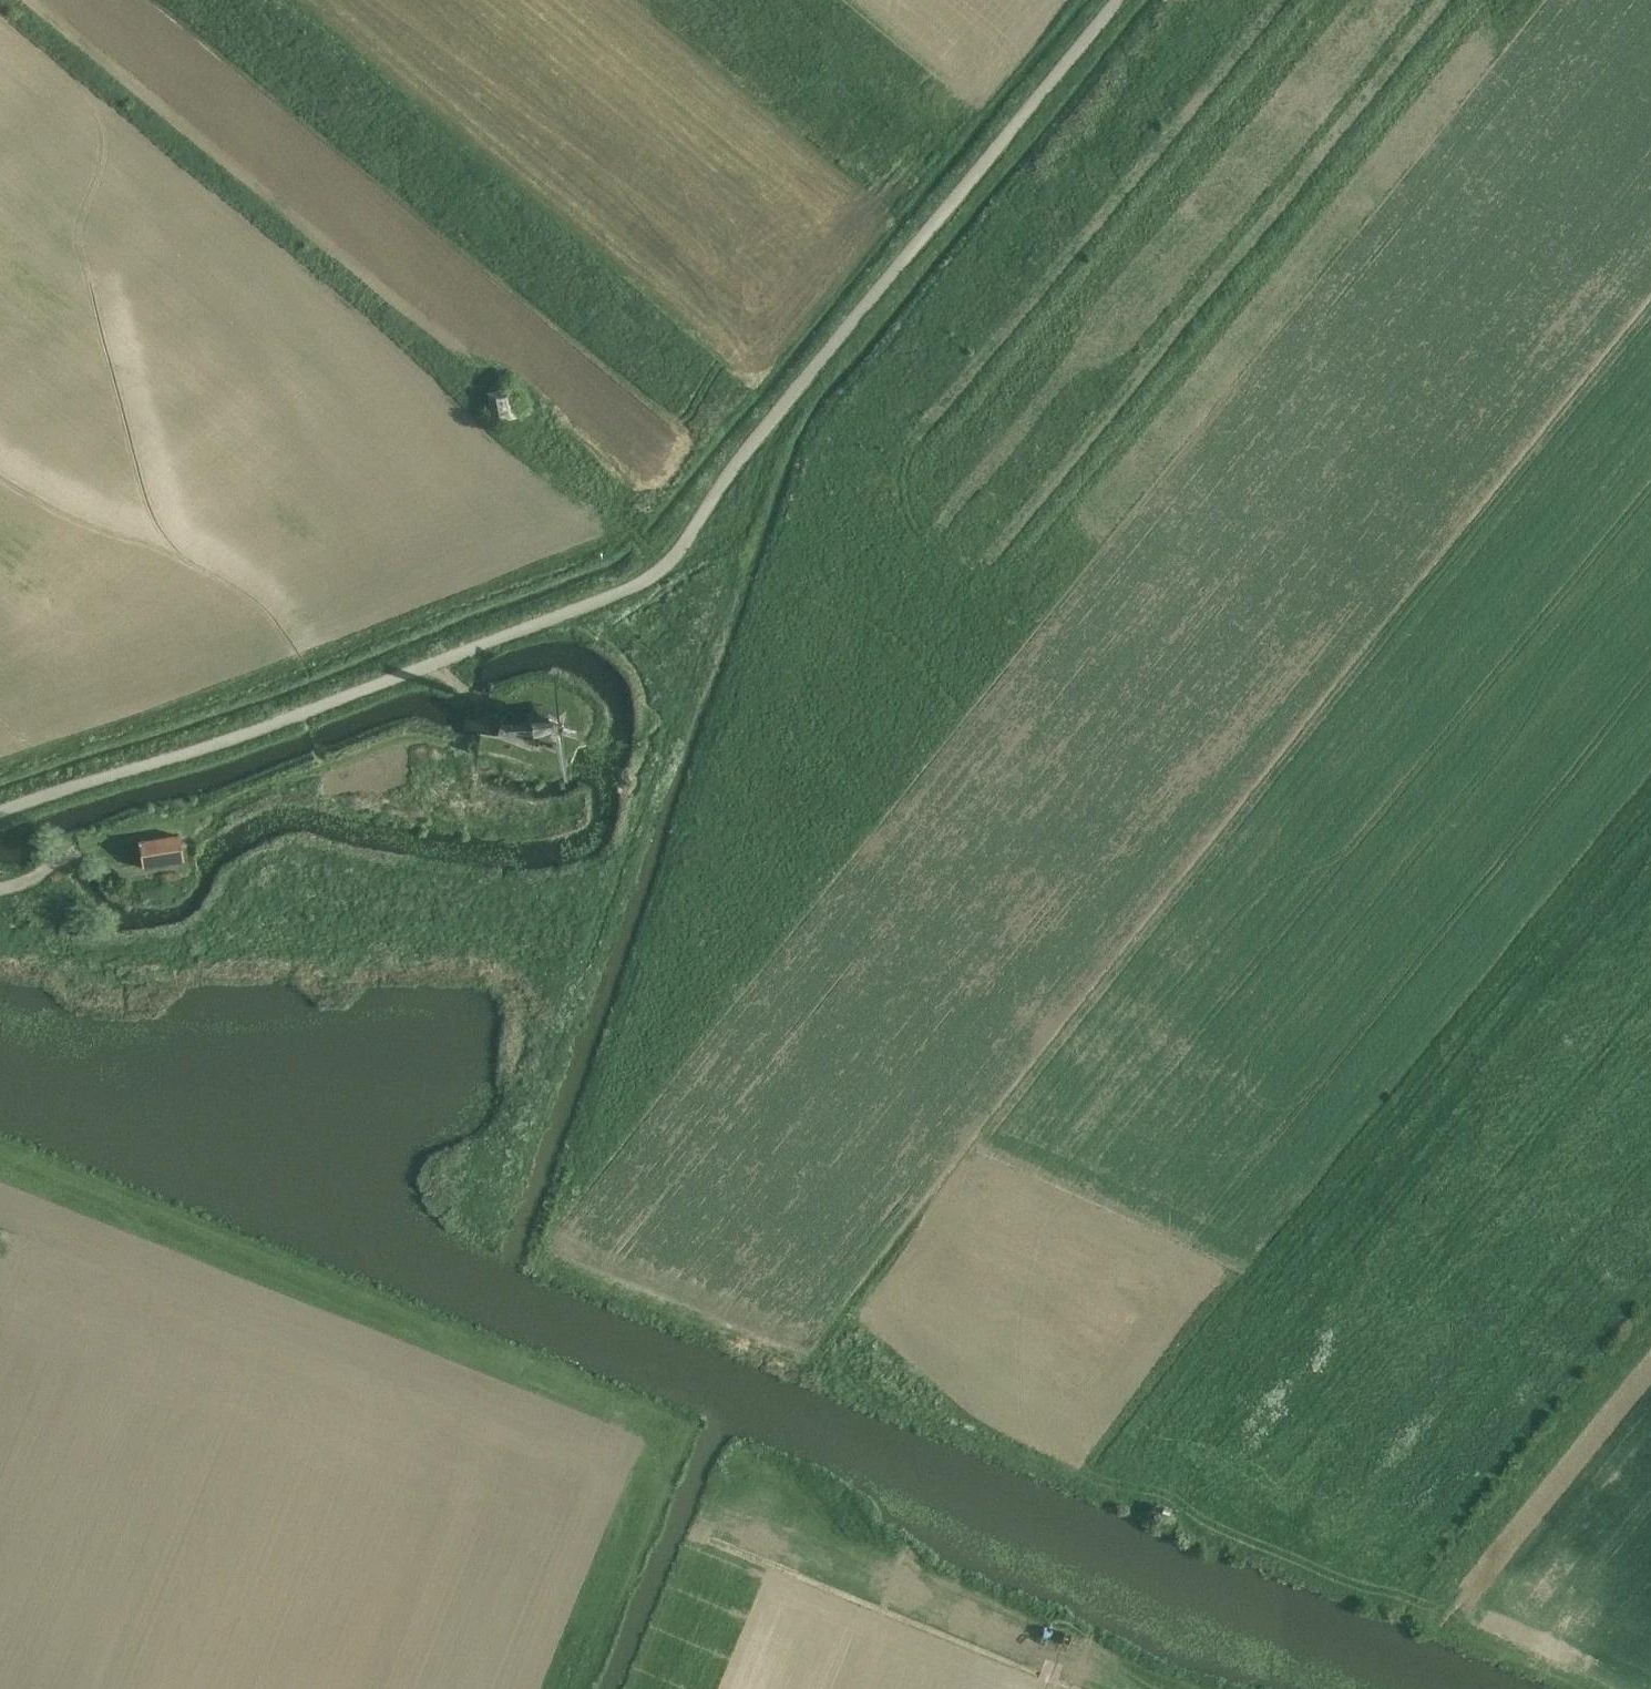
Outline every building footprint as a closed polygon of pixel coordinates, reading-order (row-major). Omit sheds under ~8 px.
[(515,389),(488,394),(494,430),(522,425),(515,389)] [(554,746),(563,715),(532,706),(523,737),(554,746)] [(179,839),(146,844),(139,846),(143,871),(184,865),(179,839)]
